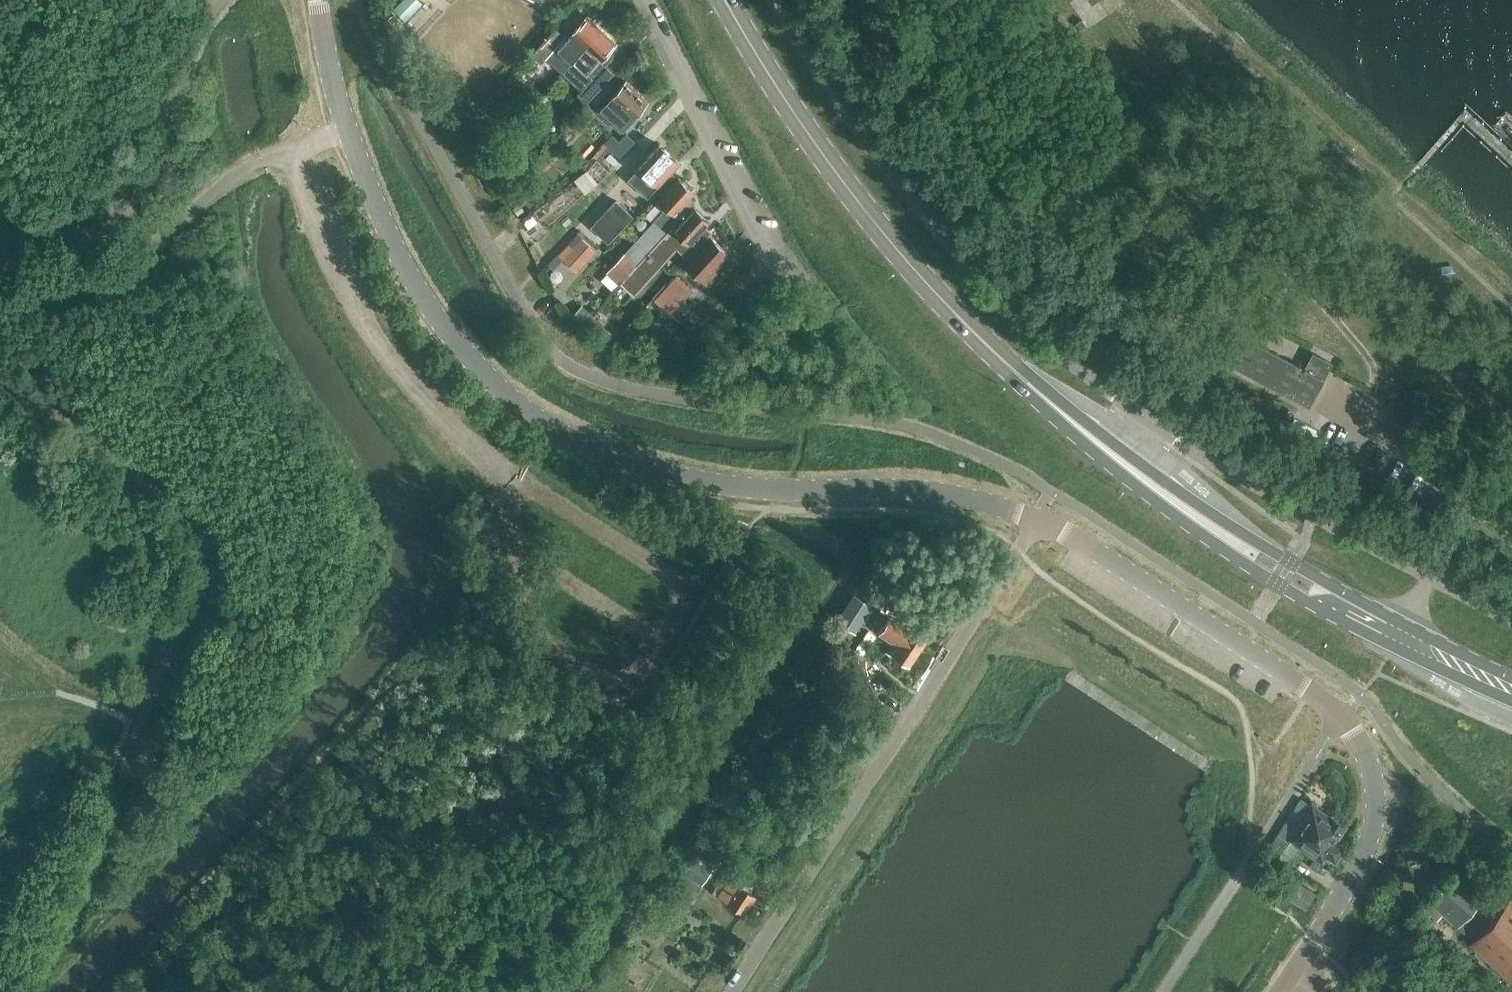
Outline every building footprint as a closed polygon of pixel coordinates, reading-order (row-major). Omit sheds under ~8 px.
[(393,8),(404,20),(423,2),(421,0),(401,0),(393,8)] [(566,35),(545,57),(562,72),(563,72),(565,68),(574,59),(601,29),(587,17),(569,37),(566,35)] [(556,25),(530,54),(540,63),(545,57),(566,35),(556,25)] [(565,68),(563,72),(582,89),(579,92),(588,101),(591,98),(606,81),(614,72),(605,64),(613,56),(607,50),(615,42),(601,29),(574,59),(565,68)] [(609,99),(598,110),(620,130),(624,126),(628,121),(631,118),(648,100),(626,80),(618,89),(609,99)] [(606,81),(591,98),(598,104),(613,87),(606,81)] [(620,157),(635,140),(626,132),(619,140),(611,133),(603,142),(620,157)] [(639,167),(628,179),(648,197),(670,172),(679,162),(660,144),(659,144),(639,167)] [(597,157),(588,168),(589,169),(606,183),(615,172),(597,157)] [(625,250),(606,271),(619,282),(620,281),(693,202),(694,201),(689,196),(694,191),(681,177),(659,200),(665,206),(625,250)] [(601,246),(606,249),(610,244),(608,242),(633,214),(615,198),(590,226),(606,240),(601,246)] [(512,206),(517,214),(524,209),(519,201),(512,206)] [(693,202),(620,281),(633,293),(656,269),(653,266),(673,244),(688,257),(711,231),(704,225),(709,220),(696,208),(695,207),(697,205),(693,202)] [(519,225),(527,239),(534,235),(526,222),(519,225)] [(731,254),(710,235),(684,263),(706,283),(731,254)] [(568,242),(558,254),(577,272),(596,250),(581,237),(572,246),(568,242)] [(653,299),(669,313),(693,288),(676,274),(653,299)] [(581,306),(573,316),(583,325),(584,324),(591,316),(592,315),(581,306)] [(603,341),(610,332),(591,316),(584,324),(583,325),(603,341)] [(1240,332),(1224,359),(1310,405),(1334,362),(1312,350),(1304,366),(1240,332)] [(619,336),(615,343),(623,348),(627,340),(619,336)] [(873,607),(874,605),(875,604),(855,591),(837,618),(857,631),(865,617),(878,626),(885,615),(873,607)] [(891,653),(911,665),(928,638),(913,629),(911,630),(890,616),(880,632),(897,643),(891,653)] [(1301,798),(1265,854),(1284,866),(1299,843),(1316,854),(1320,848),(1336,858),(1344,846),(1342,845),(1335,840),(1346,823),(1345,822),(1344,822),(1331,813),(1329,816),(1312,805),(1301,798)] [(692,855),(638,930),(659,945),(668,933),(674,937),(696,906),(690,901),(721,858),(704,845),(710,836),(710,835),(702,830),(686,851),(692,855)] [(719,884),(714,891),(746,912),(757,894),(752,891),(756,884),(729,866),(724,874),(730,877),(724,887),(719,884)] [(1431,899),(1423,908),(1438,920),(1445,912),(1457,923),(1477,900),(1485,892),(1458,869),(1431,899)] [(1305,907),(1316,891),(1297,879),(1286,895),(1305,907)] [(1470,942),(1511,979),(1511,894),(1493,915),(1473,939),(1470,942)]
